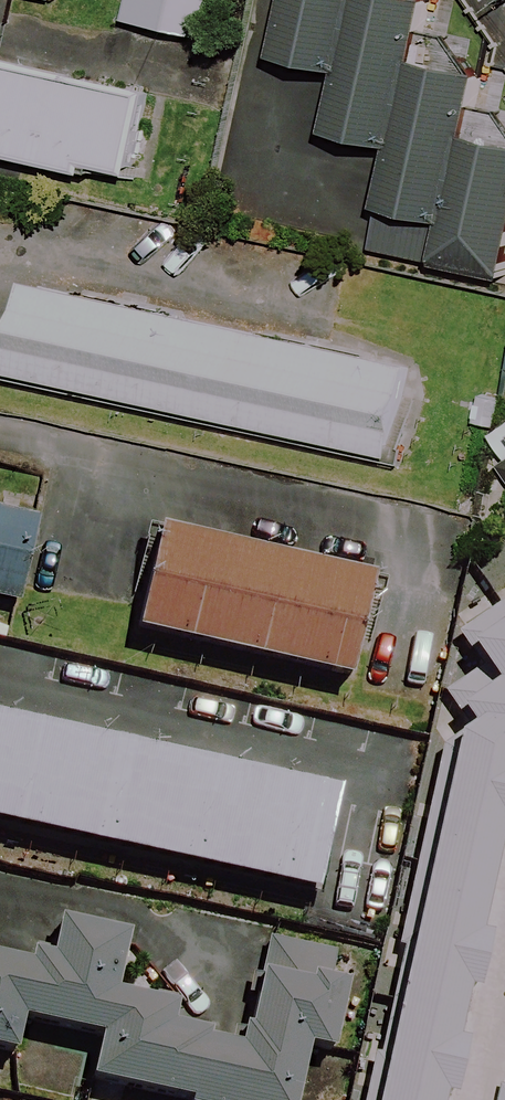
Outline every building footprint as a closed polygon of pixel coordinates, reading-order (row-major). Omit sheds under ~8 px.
[(124,24),(204,42),(213,0),(129,0),(124,24)] [(284,62),(337,68),(345,0),(291,0),(284,62)] [(413,5),(368,0),(345,0),(337,68),(329,132),(398,140),(406,70),(413,5)] [(8,147),(5,162),(81,178),(84,163),(129,173),(147,90),(0,59),(0,146),(8,147)] [(454,151),(463,76),(406,70),(398,140),(389,212),(446,219),(454,151)] [(442,257),(504,265),(504,258),(504,157),(454,151),(446,219),(442,257)] [(414,366),(34,282),(13,376),(394,460),(414,366)] [(495,442),(504,458),(504,435),(495,442)] [(0,515),(0,605),(13,608),(32,521),(0,515)] [(366,589),(156,540),(133,639),(343,687),(366,589)] [(463,1089),(472,1091),(484,1034),(475,1033),(486,983),(496,985),(504,941),(504,928),(498,927),(504,895),(504,603),(465,630),(488,664),(452,689),(476,725),(446,745),(406,943),(412,944),(389,1052),(383,1051),(372,1099),(460,1099),(463,1089)] [(0,726),(0,831),(311,898),(333,798),(0,726)] [(0,954),(0,1062),(11,1064),(19,1027),(82,1040),(72,1086),(138,1099),(295,1099),(305,1052),(327,1056),(347,959),(202,929),(186,1005),(125,993),(137,935),(42,916),(33,960),(0,954)]
